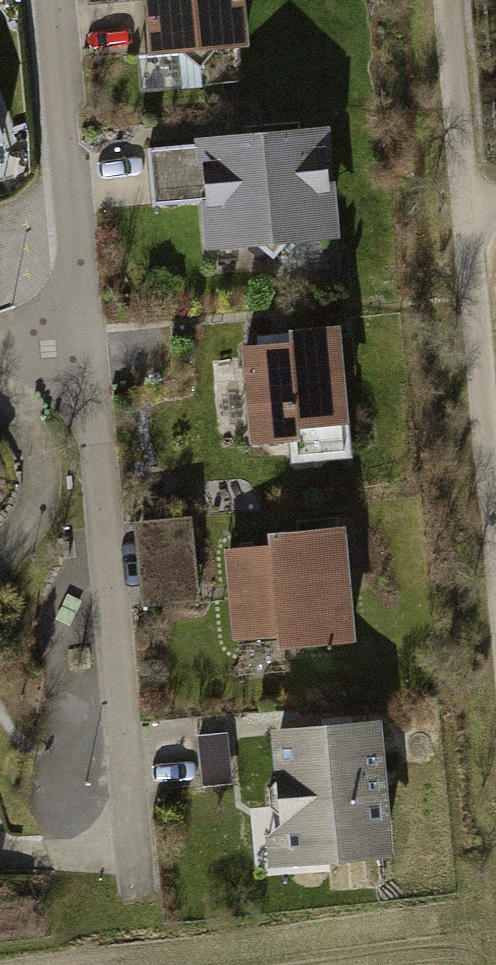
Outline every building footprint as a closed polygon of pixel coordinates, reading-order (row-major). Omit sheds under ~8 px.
[(149,52),(244,44),(241,0),(145,0),(149,52)] [(333,137),(152,153),(156,207),(202,203),(207,254),(342,242),(333,137)] [(343,331),(258,338),(259,350),(244,351),(252,448),(291,445),(293,467),(354,462),(343,331)] [(273,545),(225,549),(232,641),(280,638),(281,651),(349,646),(340,529),(272,535),(273,545)] [(397,862),(386,725),(275,734),(282,830),(268,841),(270,872),(397,862)]
